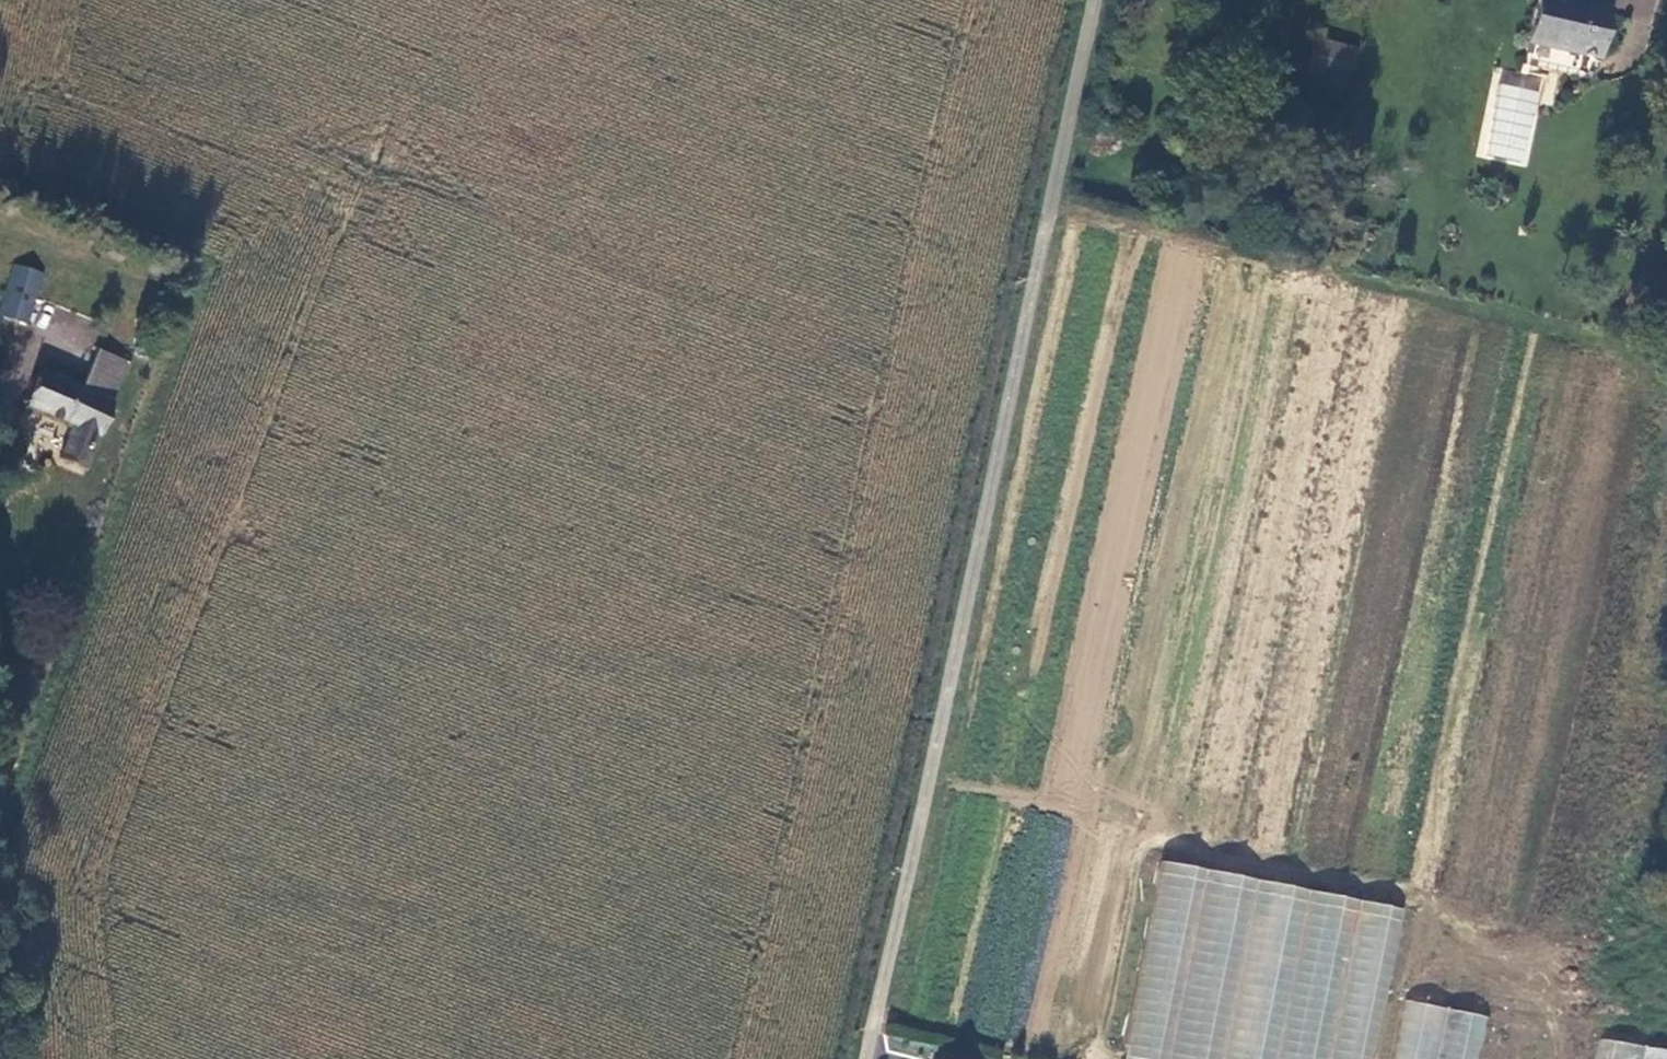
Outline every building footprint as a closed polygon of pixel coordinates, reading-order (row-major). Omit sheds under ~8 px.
[(1526,40),(1598,56),(1609,11),(1561,0),(1535,0),(1526,40)] [(1348,79),(1355,50),(1312,40),(1305,69),(1348,79)] [(0,301),(0,320),(24,328),(42,275),(12,265),(0,301)] [(77,389),(41,373),(26,407),(72,427),(58,461),(82,471),(100,424),(126,364),(93,350),(77,389)] [(1406,909),(1158,859),(1120,1058),(1376,1058),(1406,909)] [(1490,1006),(1416,993),(1403,1058),(1480,1058),(1490,1006)] [(1596,1058),(1666,1058),(1666,1052),(1600,1040),(1596,1058)]
